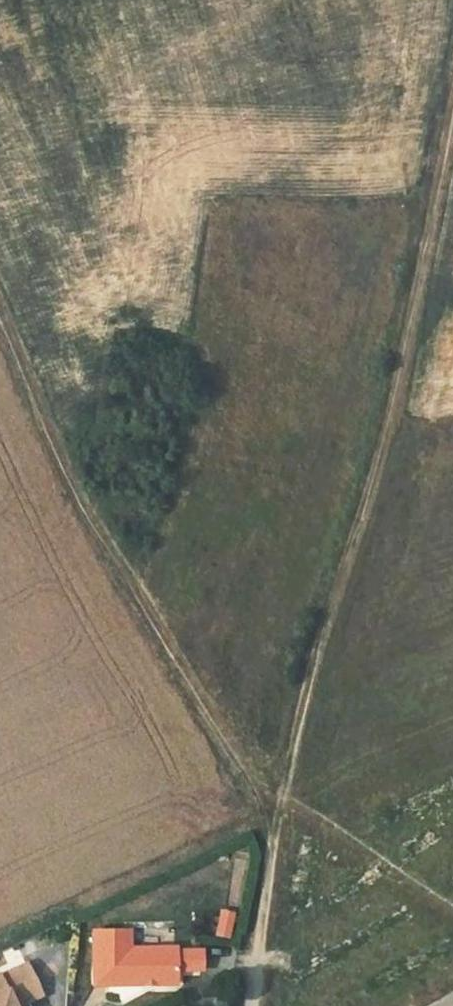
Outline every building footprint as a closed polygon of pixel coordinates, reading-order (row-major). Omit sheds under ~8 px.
[(427,840),(410,838),(409,846),(426,848),(427,840)] [(215,909),(212,935),(229,937),(233,911),(215,909)] [(124,932),(92,932),(92,984),(175,984),(175,970),(201,971),(201,952),(174,952),(174,949),(125,949),(124,932)] [(39,995),(26,965),(0,978),(0,1005),(14,1005),(39,995)] [(324,988),(327,971),(321,970),(318,987),(324,988)]
